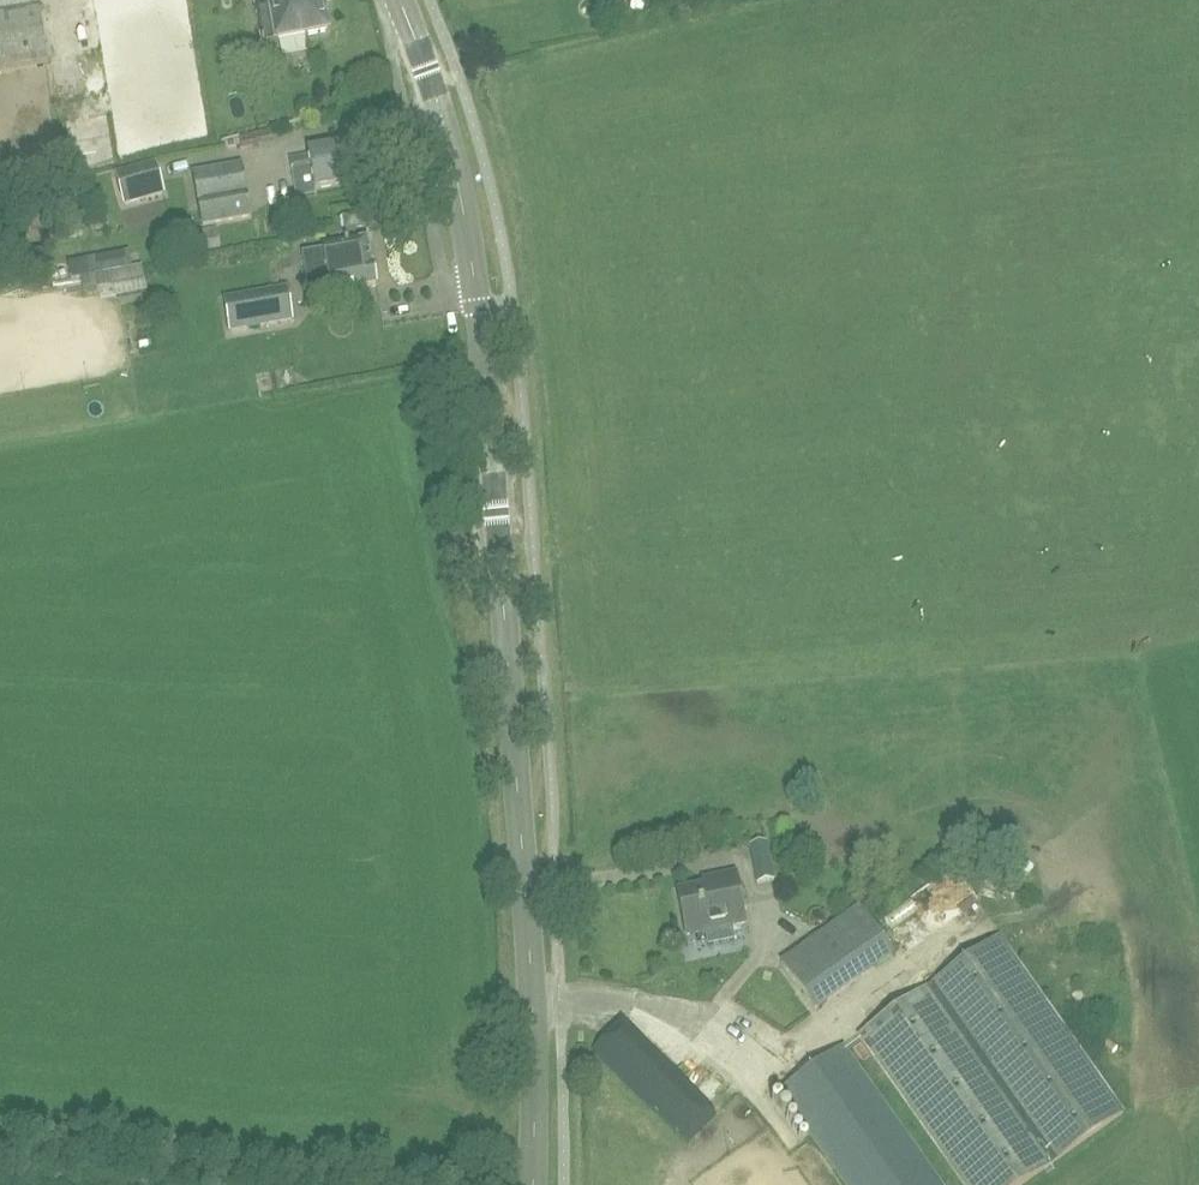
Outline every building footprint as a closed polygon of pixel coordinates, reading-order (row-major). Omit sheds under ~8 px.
[(47,62),(38,0),(0,0),(0,69),(47,62)] [(327,31),(322,7),(327,6),(326,0),(254,0),(262,43),(327,31)] [(84,99),(59,98),(58,118),(84,119),(84,99)] [(354,165),(350,145),(307,152),(308,156),(289,159),(292,176),(311,173),(314,189),(357,181),(356,176),(358,176),(356,165),(354,165)] [(124,200),(164,190),(156,160),(116,170),(124,200)] [(203,223),(251,215),(242,162),(193,171),(203,223)] [(345,229),(364,225),(362,214),(343,217),(345,229)] [(196,253),(220,248),(217,226),(193,231),(196,253)] [(367,244),(362,241),(323,247),(300,252),(308,292),(330,287),(331,293),(376,285),(372,265),(371,265),(368,244),(367,244)] [(115,271),(119,293),(145,288),(141,266),(115,271)] [(232,327),(275,319),(292,317),(286,284),(226,295),(232,327)] [(767,842),(749,845),(756,883),(774,880),(767,842)] [(686,935),(746,923),(736,873),(717,877),(718,883),(677,891),(686,935)] [(952,880),(920,906),(934,924),(966,899),(952,880)] [(814,1010),(893,954),(859,907),(781,963),(814,1010)] [(912,919),(900,925),(910,944),(922,937),(912,919)] [(1052,1163),(1124,1112),(999,935),(928,985),(858,1035),(964,1184),(1021,1184),(1052,1163)] [(715,1115),(640,1039),(622,1021),(593,1050),(647,1105),(650,1102),(689,1141),(715,1115)] [(842,1046),(779,1090),(846,1184),(940,1184),(842,1046)]
